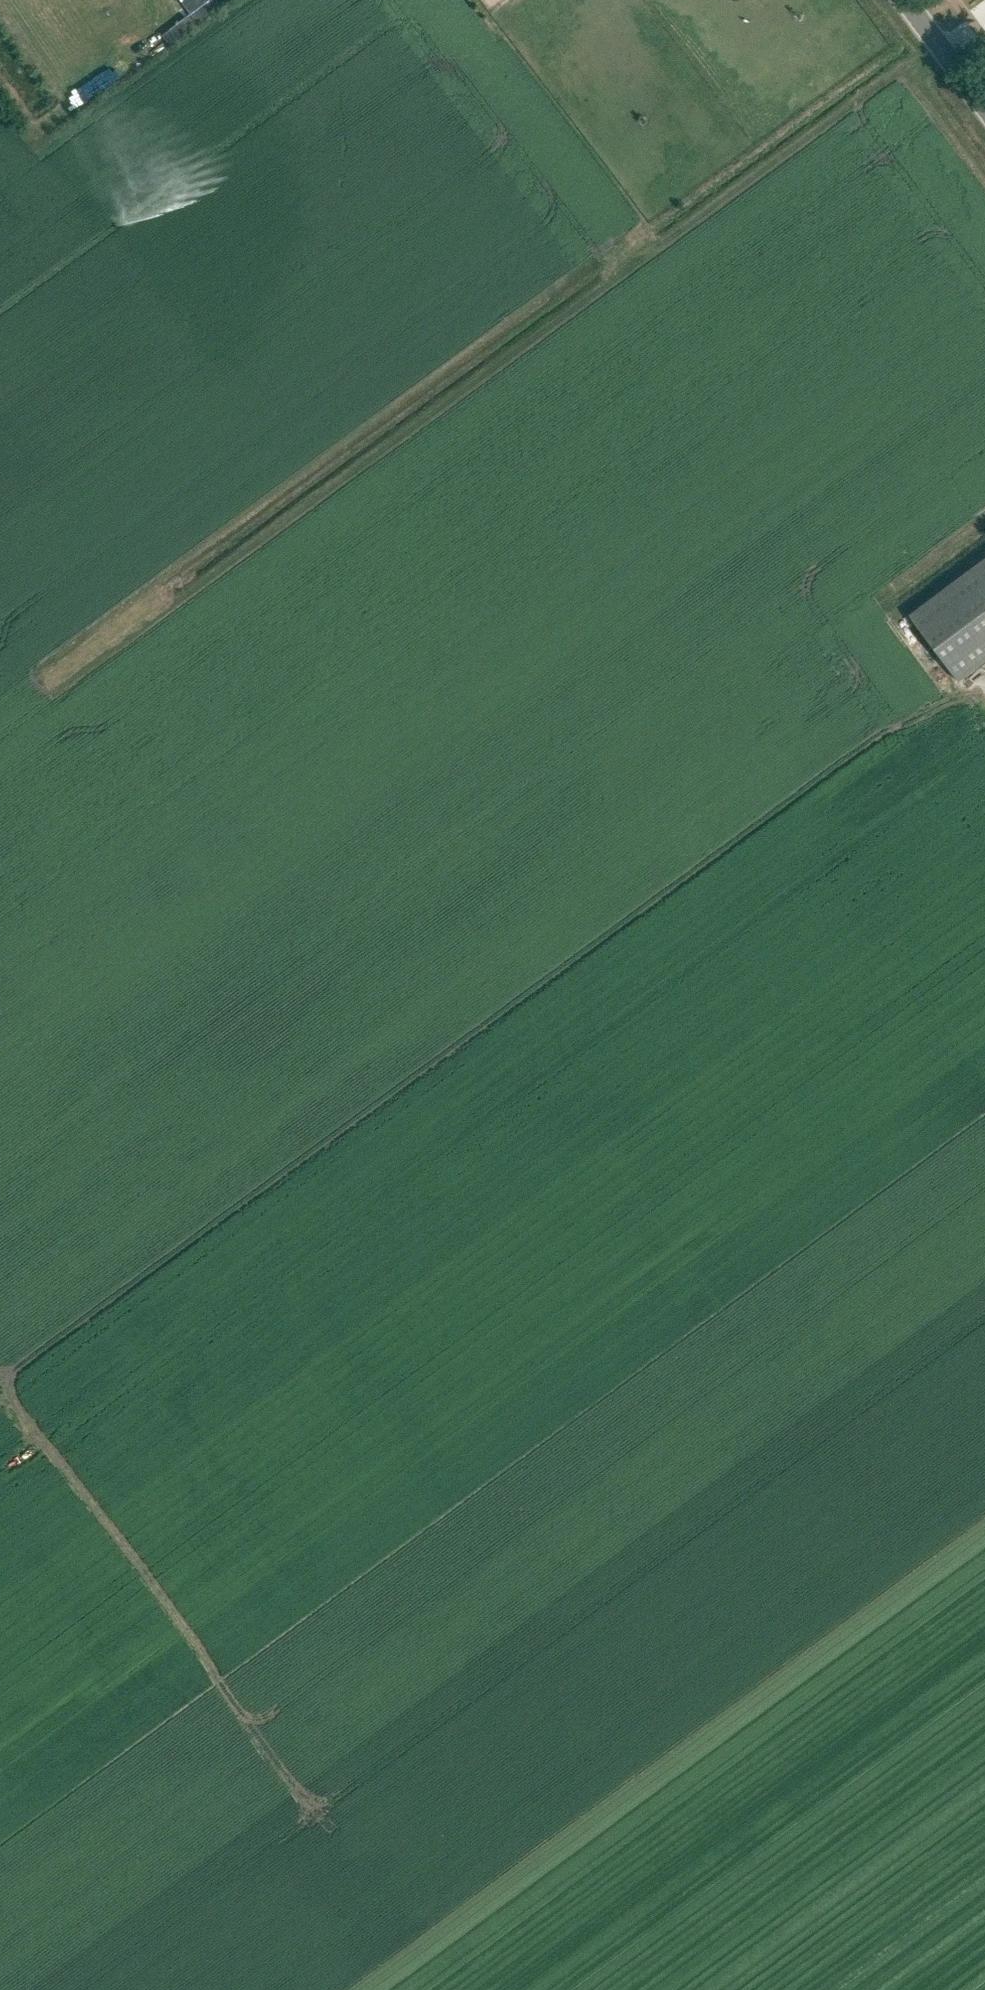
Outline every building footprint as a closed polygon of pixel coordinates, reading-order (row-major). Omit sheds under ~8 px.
[(909,617),(958,684),(984,664),(984,560),(909,617)]
